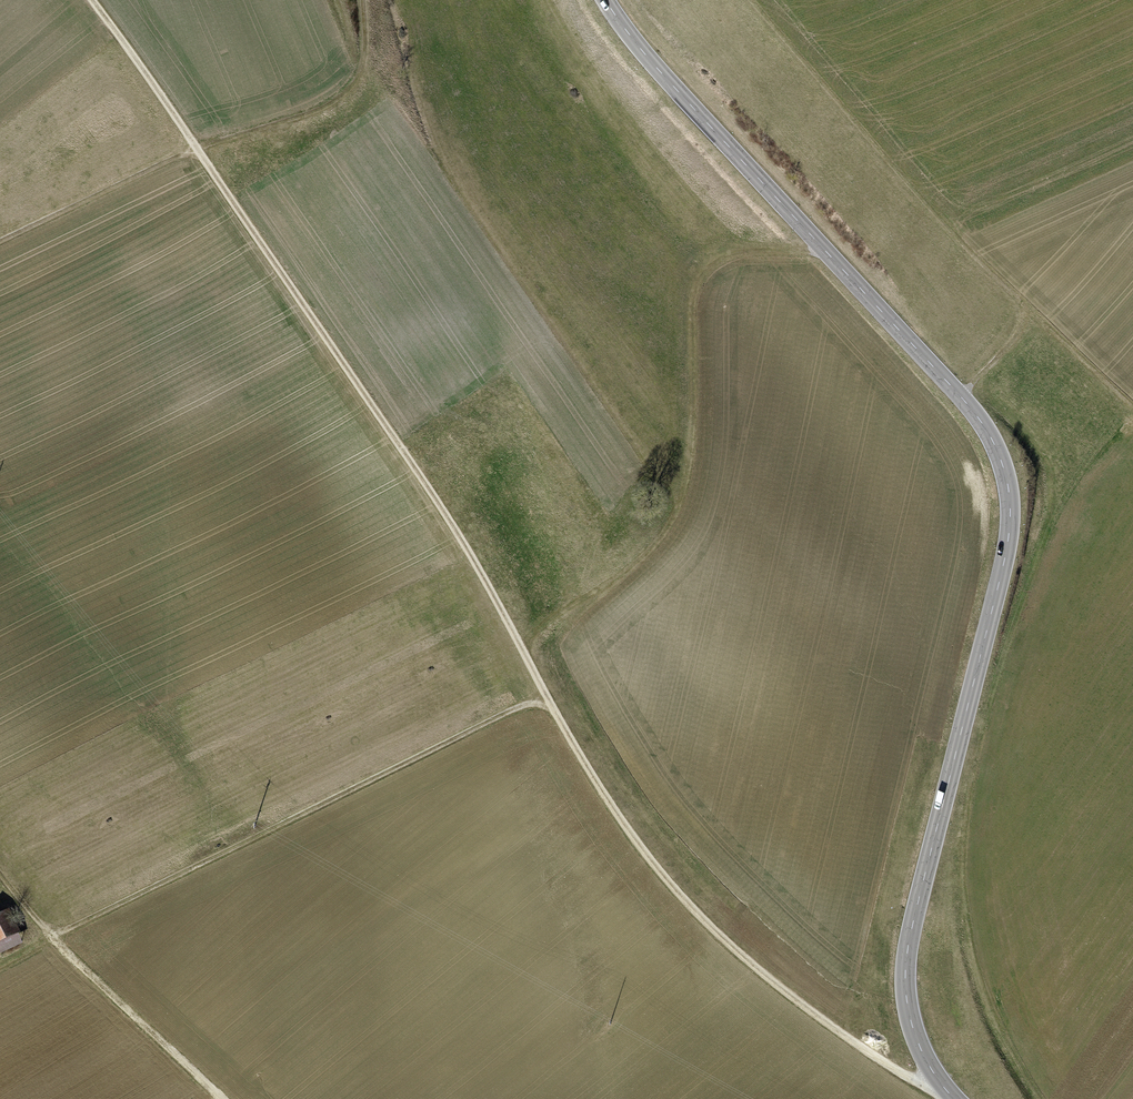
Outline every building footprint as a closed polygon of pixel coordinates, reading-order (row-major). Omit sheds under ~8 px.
[(0,917),(0,949),(27,936),(15,910),(0,917)]
